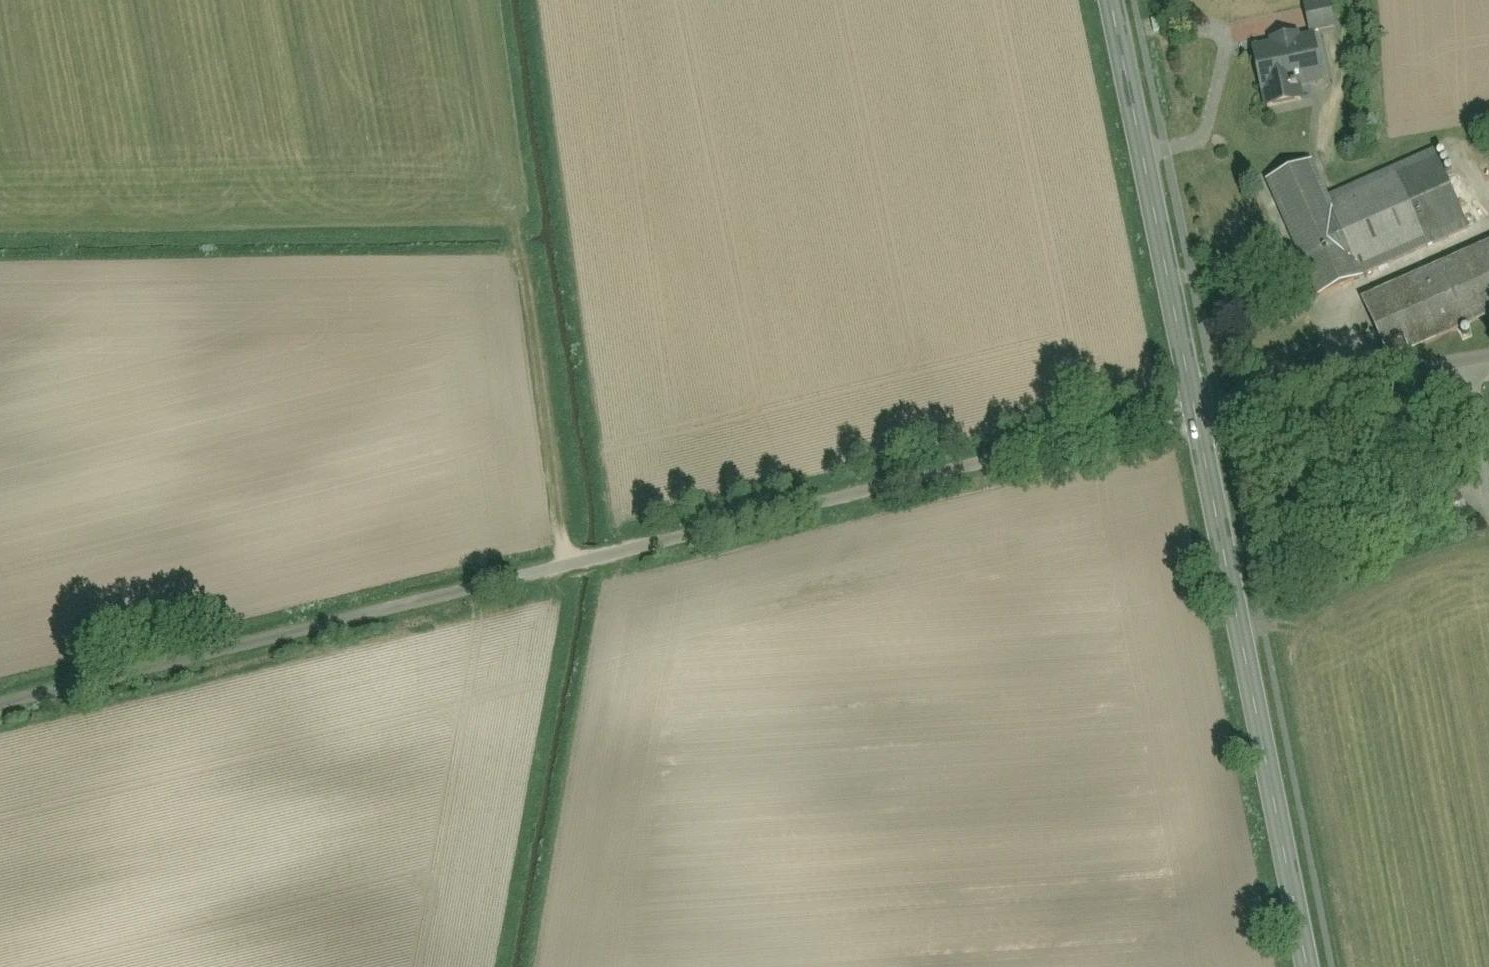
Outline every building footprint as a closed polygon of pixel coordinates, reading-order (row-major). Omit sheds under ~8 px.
[(1330,2),(1292,8),(1296,32),(1334,26),(1330,2)] [(1256,102),(1260,120),(1288,115),(1285,96),(1319,90),(1310,37),(1241,50),(1251,103),(1256,102)] [(1259,181),(1304,297),(1466,234),(1435,154),(1329,195),(1315,160),(1259,181)] [(1375,363),(1488,317),(1488,245),(1350,301),(1375,363)]
